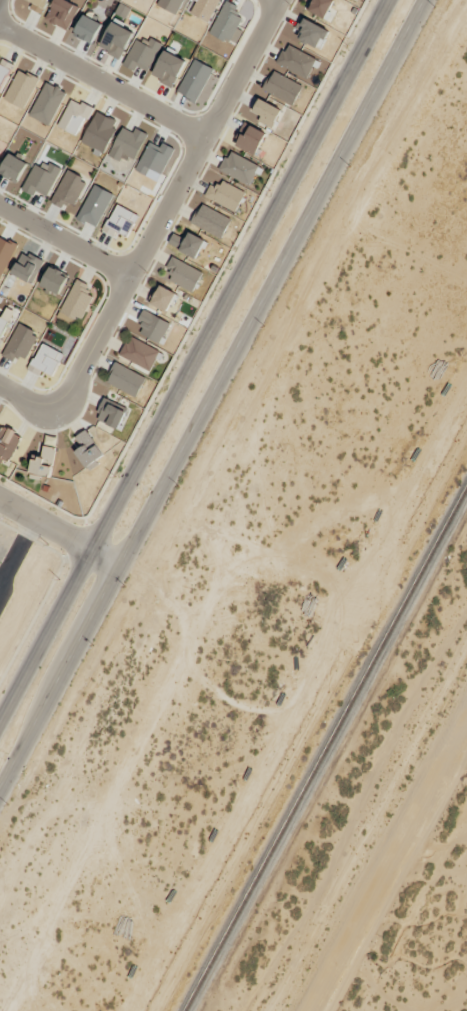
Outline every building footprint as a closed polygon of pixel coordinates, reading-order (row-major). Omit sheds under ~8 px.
[(32,2),(29,8),(41,13),(47,0),(28,0),(32,2)] [(79,7),(66,0),(54,0),(44,19),(67,30),(79,7)] [(183,0),(159,0),(157,5),(176,14),(183,0)] [(190,13),(208,22),(218,0),(196,0),(190,13)] [(308,11),(325,18),(333,0),(313,0),(308,11)] [(102,23),(83,14),(73,34),(91,44),(102,23)] [(295,28),(301,31),(298,38),(320,48),(329,29),(300,16),(295,28)] [(99,47),(120,58),(134,31),(113,20),(99,47)] [(135,70),(136,66),(148,71),(159,44),(136,34),(123,65),(135,70)] [(305,78),(316,59),(288,42),(276,61),(305,78)] [(172,86),(185,60),(164,50),(151,76),(172,86)] [(212,67),(193,58),(176,92),(196,102),(212,67)] [(11,62),(1,59),(0,62),(0,90),(11,62)] [(38,79),(19,68),(3,98),(22,108),(38,79)] [(293,105),(302,84),(272,70),(262,90),(293,105)] [(50,125),(64,89),(43,82),(30,117),(50,125)] [(78,135),(90,106),(69,98),(57,127),(78,135)] [(258,121),(272,128),(281,109),(258,98),(252,111),(261,115),(258,121)] [(114,127),(113,126),(116,119),(95,111),(82,143),(105,152),(114,127)] [(266,131),(244,122),(234,146),(256,155),(266,131)] [(133,161),(147,133),(135,128),(133,132),(122,127),(108,155),(120,161),(122,156),(133,161)] [(159,147),(149,141),(135,169),(149,177),(152,169),(161,174),(174,148),(162,142),(159,147)] [(260,165),(228,151),(219,170),(251,185),(260,165)] [(9,153),(0,168),(0,173),(16,182),(27,162),(9,153)] [(36,159),(22,190),(33,195),(35,191),(47,196),(59,170),(36,159)] [(73,211),(85,178),(63,170),(51,203),(73,211)] [(203,196),(234,212),(244,191),(221,179),(217,187),(210,184),(203,196)] [(96,227),(112,193),(93,184),(76,218),(96,227)] [(126,238),(138,215),(116,203),(104,226),(126,238)] [(191,225),(222,237),(230,216),(199,204),(191,225)] [(167,244),(196,258),(205,240),(188,232),(185,239),(173,233),(167,244)] [(17,245),(0,236),(0,277),(17,245)] [(31,283),(42,260),(22,251),(11,273),(31,283)] [(172,273),(169,280),(192,291),(202,271),(171,256),(164,270),(172,273)] [(58,298),(69,276),(50,265),(38,287),(58,298)] [(79,321),(92,296),(85,292),(89,285),(76,278),(59,310),(79,321)] [(176,293),(158,283),(148,302),(167,311),(176,293)] [(139,332),(159,343),(170,323),(143,309),(136,320),(143,324),(139,332)] [(8,320),(0,317),(0,339),(8,320)] [(1,355),(13,361),(17,354),(25,359),(38,334),(18,323),(1,355)] [(151,369),(159,349),(128,336),(120,357),(151,369)] [(28,369),(38,374),(40,369),(52,375),(63,354),(41,342),(28,369)] [(137,396),(145,375),(113,362),(105,383),(137,396)] [(126,409),(103,399),(95,419),(118,428),(126,409)] [(21,435),(1,425),(0,427),(0,460),(7,464),(21,435)] [(80,447),(75,450),(87,471),(98,464),(95,459),(102,456),(87,429),(74,436),(80,447)] [(41,456),(32,454),(29,472),(50,476),(55,447),(43,445),(41,456)]
